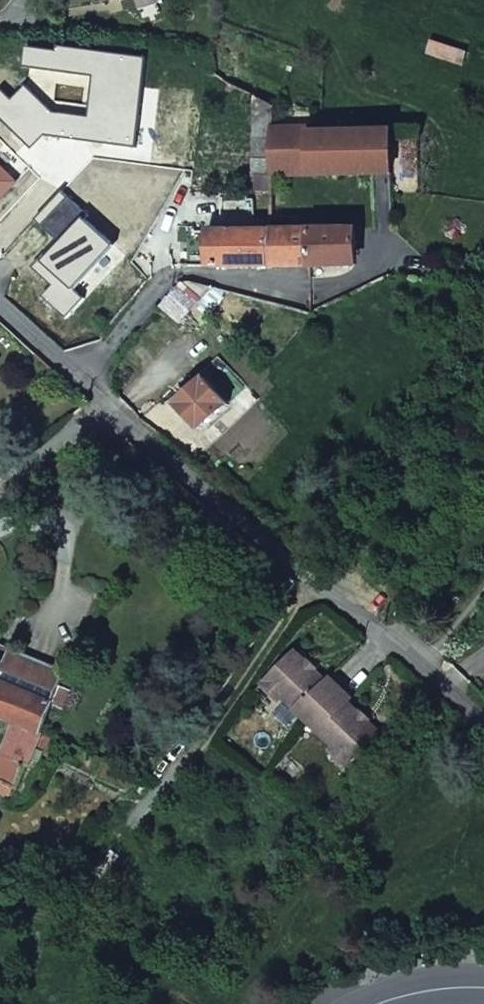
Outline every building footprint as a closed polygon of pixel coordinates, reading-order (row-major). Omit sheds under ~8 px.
[(142,10),(161,5),(160,0),(139,0),(142,10)] [(161,5),(142,10),(145,22),(165,16),(161,5)] [(239,88),(231,85),(227,91),(235,96),(239,88)] [(270,179),(271,103),(258,98),(257,179),(270,179)] [(310,178),(310,133),(310,120),(271,103),(270,179),(310,178)] [(393,131),(310,133),(310,178),(393,175),(393,131)] [(18,183),(0,165),(0,201),(18,183)] [(270,179),(257,179),(257,190),(271,190),(270,179)] [(92,217),(66,193),(39,221),(65,245),(48,264),(44,260),(36,269),(49,282),(52,279),(59,285),(46,299),(69,320),(88,301),(78,292),(73,287),(113,244),(89,221),(92,217)] [(224,194),(224,231),(210,231),(210,267),(312,268),(310,231),(271,231),(271,224),(257,218),(257,200),(250,200),(250,194),(224,194)] [(359,268),(359,231),(310,231),(312,268),(359,268)] [(119,249),(113,244),(73,287),(78,292),(119,249)] [(189,283),(187,284),(205,301),(199,308),(209,316),(225,297),(216,287),(199,283),(195,282),(193,282),(189,283)] [(205,301),(187,284),(185,284),(160,313),(174,325),(178,321),(184,326),(199,308),(205,301)] [(231,406),(207,379),(178,405),(202,432),(231,406)] [(394,620),(404,626),(413,612),(403,606),(394,620)] [(13,652),(5,669),(0,667),(0,716),(16,723),(0,762),(0,781),(18,790),(66,673),(13,652)] [(267,682),(308,723),(342,691),(330,679),(327,683),(296,652),(282,667),(267,682)] [(379,736),(350,706),(353,702),(342,691),(308,723),(350,765),(379,736)]
